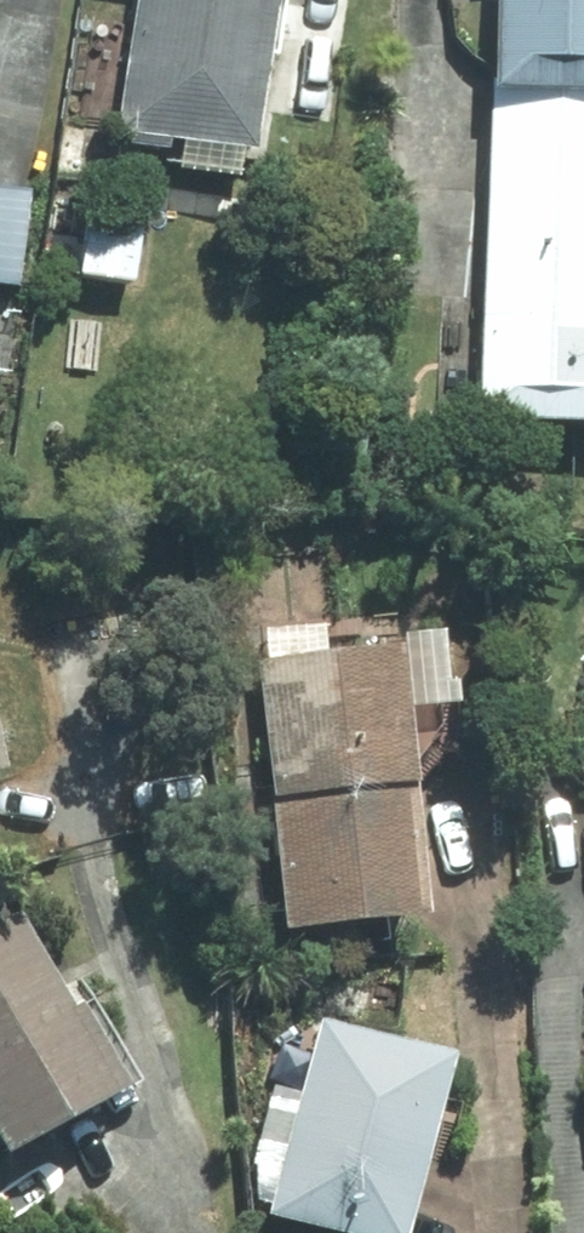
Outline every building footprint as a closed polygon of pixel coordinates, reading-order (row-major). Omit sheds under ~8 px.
[(265,0),(130,0),(110,131),(123,131),(120,146),(160,152),(162,138),(243,150),(265,0)] [(583,78),(583,0),(493,0),(489,73),(583,78)] [(489,73),(476,409),(583,412),(583,78),(489,73)] [(74,276),(128,284),(136,218),(83,211),(74,276)] [(418,914),(393,642),(254,656),(278,925),(418,914)] [(133,1082),(91,1006),(72,1017),(18,921),(0,931),(0,1154),(1,1155),(133,1082)] [(444,1054),(316,1019),(265,1212),(342,1232),(397,1232),(444,1054)]
